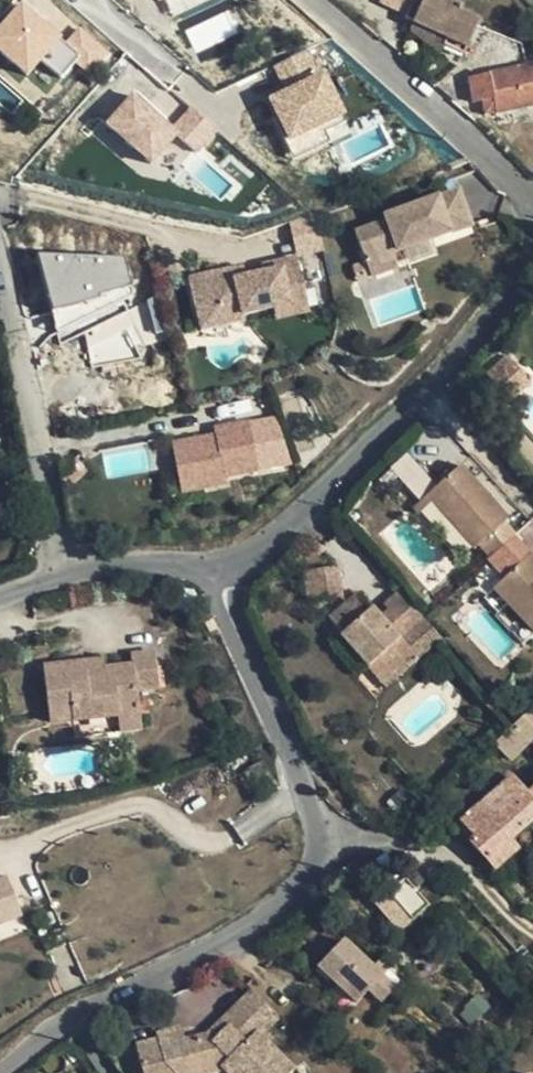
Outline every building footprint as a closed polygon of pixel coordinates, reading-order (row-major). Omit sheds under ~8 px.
[(42,59),(60,77),(81,56),(25,0),(21,0),(0,21),(0,50),(25,75),(42,59)] [(409,10),(414,0),(389,0),(409,10)] [(444,0),(414,0),(409,10),(406,17),(415,22),(447,39),(444,47),(463,57),(480,23),(460,13),(463,9),(444,0)] [(228,6),(184,31),(197,54),(241,29),(228,6)] [(447,39),(415,22),(411,32),(441,55),(444,47),(447,39)] [(313,46),(271,66),(282,88),(266,96),(290,146),(348,117),(313,46)] [(494,114),(532,107),(532,67),(467,79),(472,102),(479,100),(491,97),(494,114)] [(175,136),(197,154),(217,129),(187,105),(173,123),(132,89),(103,123),(152,164),(175,136)] [(482,116),(494,114),(491,97),(479,100),(482,116)] [(355,232),(371,276),(399,266),(394,251),(417,243),(410,224),(424,219),(431,238),(472,224),(460,190),(385,217),(387,221),(355,232)] [(410,224),(417,243),(431,238),(424,219),(410,224)] [(40,261),(57,338),(83,332),(90,363),(157,348),(147,302),(134,305),(121,244),(40,261)] [(276,307),(287,305),(289,315),(306,311),(293,256),(258,265),(260,272),(242,276),(231,279),(230,270),(187,279),(195,314),(238,304),(241,315),(276,307)] [(240,266),(230,270),(231,279),(242,276),(240,266)] [(241,315),(238,304),(195,314),(199,331),(242,320),(241,315)] [(287,305),(276,307),(278,317),(289,315),(287,305)] [(213,434),(169,443),(179,492),(223,483),(222,476),(256,469),(246,420),(212,427),(213,434)] [(416,496),(433,482),(408,453),(391,467),(416,496)] [(462,464),(435,489),(459,514),(452,522),(476,547),(480,545),(490,557),(515,534),(505,522),(511,516),(462,464)] [(427,495),(452,522),(459,514),(435,489),(427,495)] [(506,578),(496,589),(532,629),(532,554),(506,578)] [(343,566),(307,572),(311,600),(347,595),(343,566)] [(425,618),(402,593),(384,606),(389,612),(396,620),(388,627),(382,619),(373,607),(370,610),(357,595),(330,620),(342,633),(340,636),(368,667),(381,657),(399,678),(419,662),(401,639),(425,618)] [(389,612),(382,619),(388,627),(396,620),(389,612)] [(90,658),(50,665),(57,719),(79,716),(83,733),(149,723),(145,684),(166,681),(162,647),(137,650),(138,660),(109,664),(92,668),(90,658)] [(107,656),(90,658),(92,668),(109,664),(107,656)] [(387,688),(399,678),(381,657),(368,667),(387,688)] [(531,712),(497,742),(512,758),(532,741),(532,742),(532,715),(531,712)] [(458,824),(496,869),(519,849),(511,840),(532,820),(532,799),(513,776),(458,824)] [(0,880),(0,925),(24,916),(9,877),(0,880)] [(413,918),(429,904),(407,878),(390,892),(413,918)] [(343,937),(317,963),(355,1000),(368,988),(382,975),(393,963),(384,953),(372,965),(343,937)] [(393,986),(382,975),(368,988),(379,1000),(393,986)] [(255,990),(223,1021),(229,1026),(213,1039),(208,1035),(185,1039),(183,1031),(158,1035),(158,1043),(136,1046),(141,1064),(161,1059),(175,1072),(212,1072),(218,1071),(225,1069),(229,1072),(293,1072),(296,1070),(262,1035),(282,1017),(255,990)] [(223,1021),(208,1035),(213,1039),(229,1026),(223,1021)] [(161,1059),(141,1064),(144,1072),(175,1072),(161,1059)]
